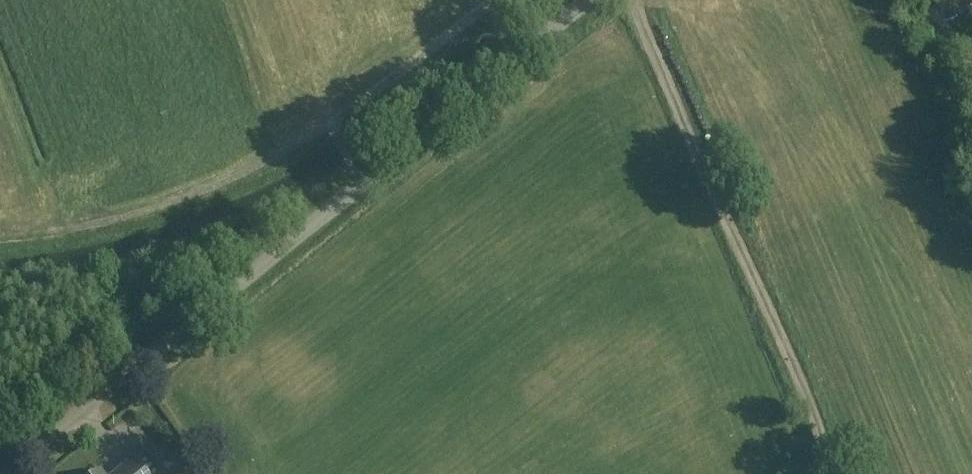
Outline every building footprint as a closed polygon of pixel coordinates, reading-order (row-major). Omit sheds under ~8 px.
[(117,473),(146,473),(135,460),(117,473)] [(195,473),(188,464),(174,473),(193,473),(195,473)]
